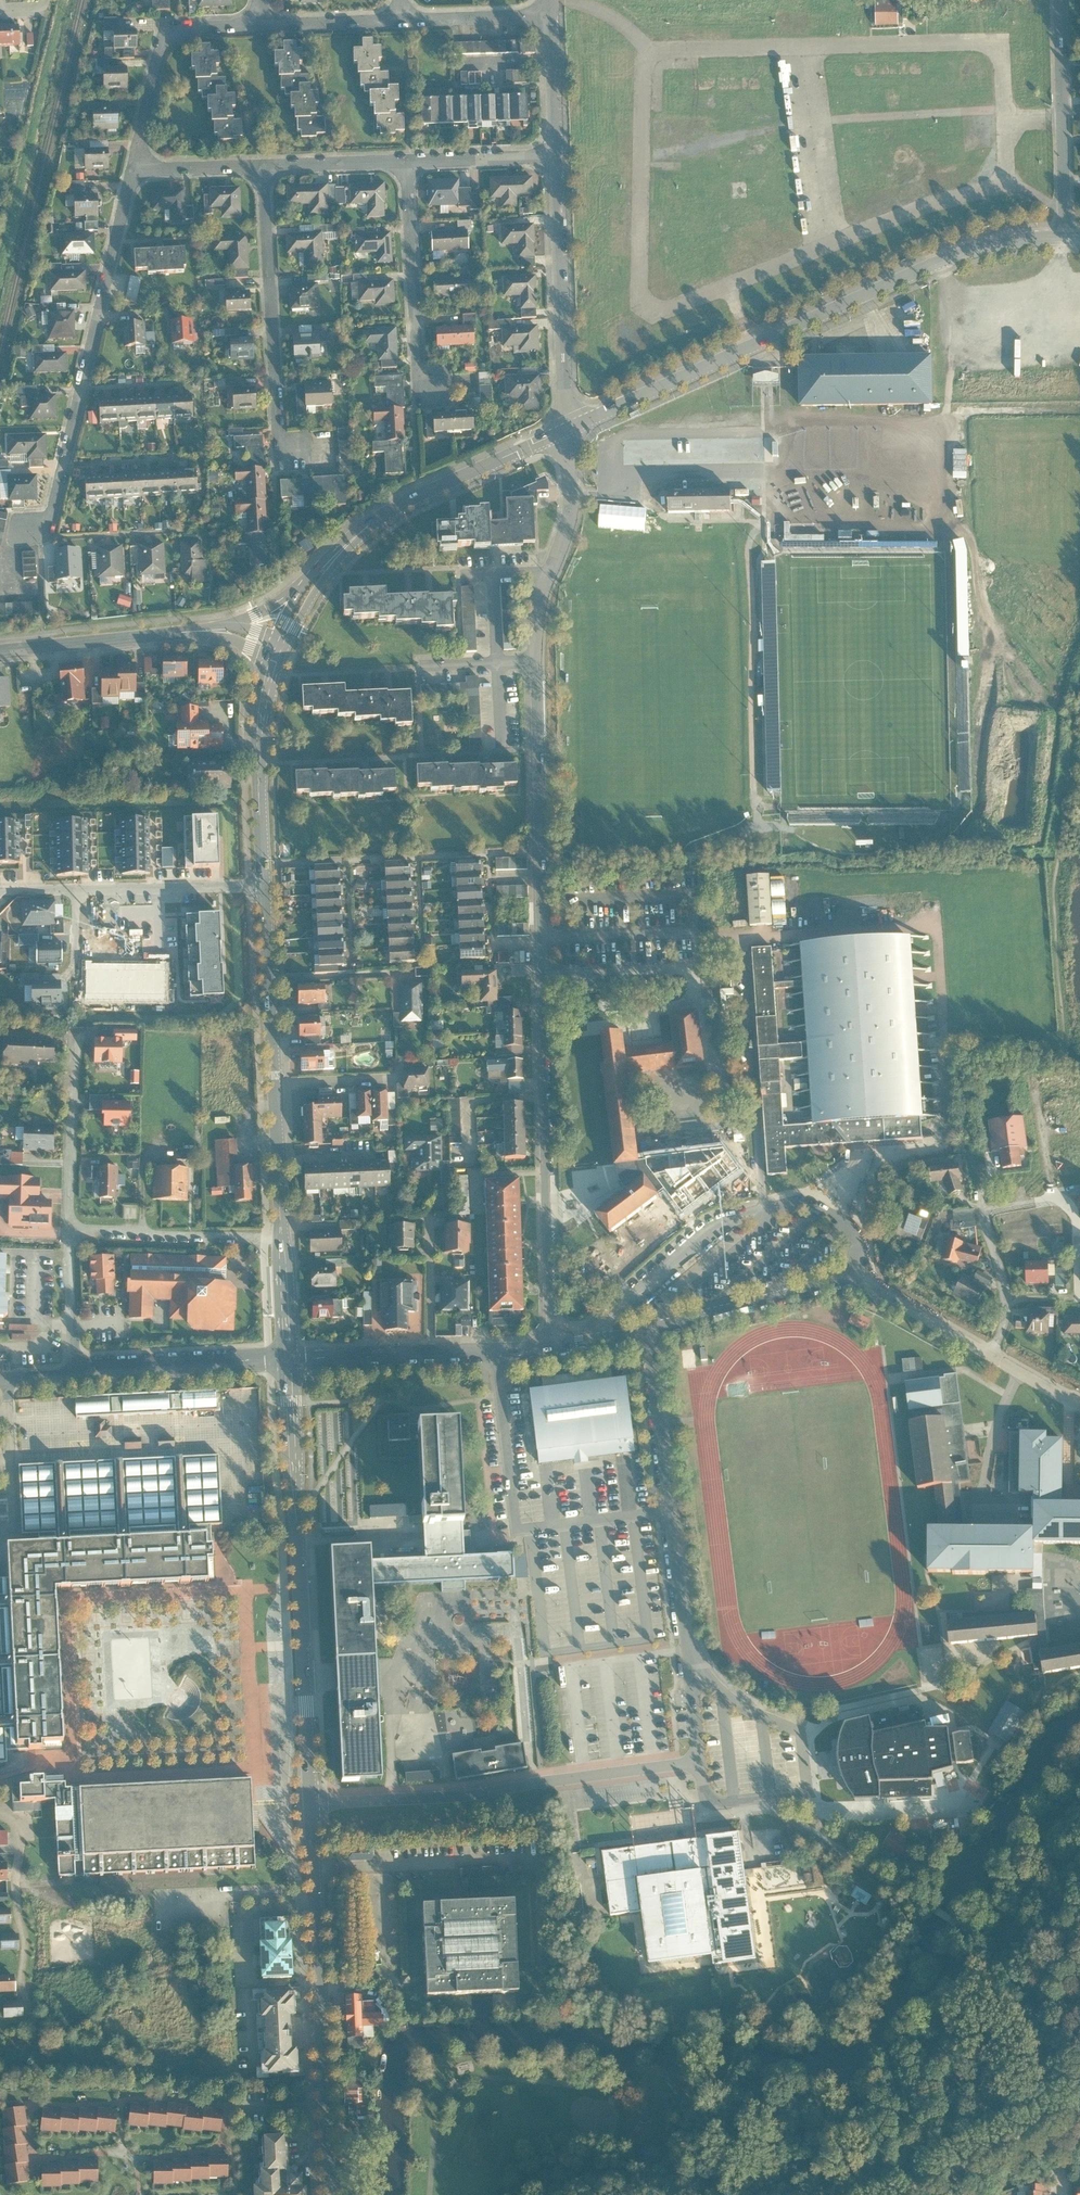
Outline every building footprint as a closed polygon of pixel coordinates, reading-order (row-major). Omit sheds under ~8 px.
[(153,13),(171,12),(170,0),(153,0),(153,13)] [(197,0),(189,0),(190,9),(198,9),(197,0)] [(233,0),(197,0),(198,9),(233,8),(233,0)] [(876,25),(897,25),(896,4),(894,4),(894,0),(876,0),(876,25)] [(113,29),(116,29),(116,17),(103,17),(103,31),(113,31),(113,29)] [(18,25),(2,25),(3,46),(19,45),(18,25)] [(136,48),(136,29),(116,29),(113,29),(113,31),(113,47),(113,49),(123,48),(134,48),(136,48)] [(359,47),(349,47),(350,60),(354,60),(354,72),(358,72),(358,84),(361,84),(361,91),(366,91),(367,103),(371,102),(371,113),(374,113),(374,127),(377,127),(377,133),(393,133),(393,130),(401,130),(401,114),(393,114),(393,111),(391,111),(391,100),(395,99),(395,84),(385,84),(385,71),(376,71),(376,68),(375,68),(375,57),(377,57),(377,45),(369,45),(369,37),(359,37),(359,47)] [(279,50),(270,50),(270,63),(274,63),(274,74),(277,74),(278,87),(281,87),(281,93),(287,93),(287,106),(290,106),(291,117),(294,117),(294,129),(298,129),(297,136),(313,136),(313,134),(321,133),(321,116),(313,116),(313,114),(311,114),(311,102),(314,102),(314,89),(305,90),(305,74),(297,74),(297,71),(296,71),(295,60),(298,60),(298,47),(292,47),(292,40),(279,40),(279,50)] [(517,40),(453,42),(453,54),(517,52),(517,40)] [(534,52),(534,42),(519,43),(519,52),(534,52)] [(214,132),(214,140),(229,139),(229,136),(238,135),(237,119),(230,120),(230,117),(227,117),(227,105),(230,105),(230,93),(222,93),(221,77),(213,77),(213,74),(211,74),(211,63),(214,63),(214,50),(205,51),(205,43),(195,43),(195,52),(186,53),(186,66),(190,66),(190,77),(194,77),(194,90),(198,90),(198,97),(202,97),(203,108),(206,108),(207,120),(210,120),(210,132),(214,132)] [(113,57),(113,49),(113,47),(105,47),(105,58),(108,58),(113,57)] [(133,57),(134,48),(123,48),(123,57),(133,57)] [(108,58),(105,58),(96,58),(96,66),(108,66),(108,58)] [(126,88),(126,66),(102,67),(102,88),(126,88)] [(524,70),(505,70),(506,83),(524,82),(524,70)] [(859,73),(860,91),(904,89),(903,71),(859,73)] [(92,108),(102,108),(102,99),(88,100),(88,110),(92,110),(92,108)] [(495,125),(494,99),(480,100),(481,125),(495,125)] [(510,124),(509,99),(494,99),(495,125),(510,124)] [(527,124),(527,99),(509,99),(510,124),(527,124)] [(452,100),(437,101),(438,126),(453,126),(452,100)] [(466,126),(466,100),(452,100),(453,126),(466,126)] [(481,125),(480,100),(466,100),(466,126),(481,125)] [(438,126),(437,101),(420,101),(421,127),(438,126)] [(118,128),(117,107),(102,108),(92,108),(92,110),(93,129),(118,128)] [(108,169),(108,148),(84,149),(84,170),(108,169)] [(872,155),(878,177),(912,167),(911,162),(898,166),(895,155),(885,158),(883,151),(872,155)] [(533,197),(532,176),(488,177),(489,199),(500,198),(500,208),(516,207),(516,197),(533,197)] [(458,179),(427,179),(427,206),(458,205),(458,188),(458,179)] [(73,194),(81,194),(81,190),(84,189),(84,181),(69,181),(69,195),(73,195),(73,194)] [(383,216),(383,183),(348,184),(349,204),(365,204),(366,217),(383,216)] [(327,185),(327,184),(285,185),(285,205),(307,204),(308,215),(328,214),(328,202),(327,185)] [(334,185),(327,185),(328,202),(335,202),(334,188),(334,185)] [(241,217),(241,186),(209,187),(210,195),(210,207),(212,207),(221,206),(221,217),(241,217)] [(344,203),(343,187),(334,188),(335,202),(335,204),(344,203)] [(185,206),(184,188),(151,190),(152,211),(169,209),(170,222),(186,221),(186,219),(185,206)] [(469,188),(458,188),(458,205),(458,207),(469,206),(469,210),(479,209),(479,194),(469,194),(469,188)] [(97,221),(97,194),(81,194),(73,194),(73,195),(74,216),(86,216),(86,221),(97,221)] [(193,206),(185,206),(186,219),(193,219),(193,206)] [(470,221),(456,222),(456,230),(471,229),(470,221)] [(534,243),(533,224),(499,225),(500,245),(516,244),(517,258),(520,258),(533,257),(533,243),(534,243)] [(353,233),(363,233),(363,228),(350,228),(350,236),(353,236),(353,233)] [(467,249),(466,230),(430,232),(431,251),(467,249)] [(322,266),(320,231),(285,233),(285,253),(302,252),(302,266),(322,266)] [(390,252),(389,232),(363,233),(353,233),(353,236),(354,254),(390,252)] [(94,254),(94,233),(60,233),(60,254),(94,254)] [(249,269),(247,235),(212,237),(213,251),(228,250),(229,270),(234,269),(247,269),(249,269)] [(184,247),(133,250),(134,269),(147,268),(147,272),(183,271),(183,266),(185,266),(184,247)] [(534,268),(533,257),(520,258),(520,268),(534,268)] [(459,268),(460,278),(469,278),(474,278),(474,267),(459,268)] [(247,269),(234,269),(234,278),(248,278),(247,269)] [(86,290),(85,271),(61,271),(50,272),(48,272),(49,291),(86,290)] [(357,282),(366,281),(366,274),(352,275),(352,283),(357,283),(357,282)] [(536,295),(535,275),(501,277),(502,296),(519,295),(520,310),(535,309),(535,295),(536,295)] [(136,301),(141,278),(129,276),(124,299),(136,301)] [(470,297),(469,278),(460,278),(433,279),(433,298),(470,297)] [(393,304),(392,280),(366,281),(357,282),(357,283),(358,301),(374,301),(374,305),(393,304)] [(318,308),(316,283),(288,285),(289,309),(318,308)] [(225,289),(226,311),(251,310),(250,291),(241,291),(241,288),(225,289)] [(46,311),(56,310),(56,304),(39,305),(40,313),(47,313),(46,311)] [(535,309),(520,310),(520,318),(536,318),(535,309)] [(74,338),(73,310),(56,310),(46,311),(47,313),(47,339),(74,338)] [(461,314),(462,326),(472,325),(472,326),(475,326),(474,314),(461,314)] [(500,327),(510,327),(510,319),(496,320),(496,329),(500,329),(500,327)] [(193,343),(192,320),(170,320),(171,344),(193,343)] [(145,346),(144,322),(123,323),(123,347),(145,346)] [(472,326),(472,325),(462,326),(435,327),(436,347),(473,345),(472,326)] [(538,351),(537,326),(510,327),(500,327),(500,329),(502,347),(519,347),(519,352),(538,351)] [(238,328),(224,329),(225,336),(238,336),(238,328)] [(396,360),(395,328),(375,329),(375,330),(362,331),(362,344),(376,344),(377,361),(380,361),(395,360),(396,360)] [(317,355),(316,334),(290,335),(291,356),(317,355)] [(254,360),(252,337),(229,338),(230,361),(254,360)] [(32,353),(42,353),(42,346),(31,346),(31,355),(32,355),(32,353)] [(67,372),(66,352),(42,353),(32,353),(32,355),(33,373),(67,372)] [(934,405),(933,353),(928,353),(796,356),(798,408),(934,405)] [(395,360),(380,361),(380,369),(396,368),(395,360)] [(494,401),(492,372),(480,373),(481,402),(494,401)] [(764,373),(753,376),(753,384),(779,384),(779,375),(767,373),(764,373)] [(541,410),(539,374),(537,374),(518,375),(503,375),(504,400),(518,400),(518,412),(541,410)] [(403,409),(401,376),(373,377),(373,388),(385,387),(386,409),(403,409)] [(241,378),(225,379),(225,387),(241,386),(241,378)] [(330,405),(330,383),(303,384),(304,406),(330,405)] [(29,396),(37,396),(37,386),(23,387),(24,398),(29,397),(29,396)] [(256,409),(255,387),(233,388),(234,410),(256,409)] [(192,418),(191,394),(173,395),(174,419),(192,418)] [(56,419),(55,395),(37,396),(29,396),(29,397),(24,398),(20,398),(20,408),(30,407),(30,419),(56,419)] [(174,419),(173,395),(152,396),(154,420),(174,419)] [(154,420),(152,396),(134,397),(136,421),(154,420)] [(136,421),(134,397),(116,399),(117,422),(136,421)] [(117,422),(116,399),(98,400),(99,423),(117,422)] [(384,442),(400,442),(404,442),(403,409),(386,409),(372,410),(372,423),(383,423),(384,442)] [(471,431),(469,412),(450,413),(451,432),(471,431)] [(451,432),(450,413),(431,414),(431,416),(432,433),(433,433),(451,432)] [(432,433),(431,416),(424,416),(426,438),(434,438),(433,433),(432,433)] [(351,467),(349,428),(336,429),(337,468),(351,467)] [(46,459),(46,435),(7,436),(7,455),(26,455),(26,460),(29,460),(43,459),(46,459)] [(264,468),(262,436),(234,438),(234,448),(246,448),(247,469),(264,468)] [(402,474),(400,442),(384,442),(371,443),(371,453),(383,452),(384,475),(402,474)] [(43,467),(43,459),(29,460),(29,467),(43,467)] [(264,468),(247,469),(235,470),(235,482),(245,482),(246,502),(265,501),(264,468)] [(10,476),(10,470),(0,470),(0,485),(7,485),(7,476),(10,476)] [(195,471),(176,472),(178,495),(197,494),(195,471)] [(178,495),(176,472),(158,473),(160,496),(178,495)] [(160,496),(158,473),(139,474),(141,497),(160,496)] [(122,498),(120,474),(102,475),(104,499),(122,498)] [(141,497),(139,474),(120,474),(122,498),(141,497)] [(37,501),(36,475),(10,476),(7,476),(7,485),(8,502),(37,501)] [(104,499),(102,475),(84,476),(86,500),(104,499)] [(343,504),(342,476),(312,478),(312,495),(332,494),(333,505),(343,504)] [(312,495),(312,478),(279,480),(280,499),(301,498),(302,508),(313,507),(312,495)] [(510,494),(510,501),(537,500),(536,491),(547,491),(547,483),(545,479),(541,478),(534,481),(535,483),(510,494)] [(728,493),(664,495),(664,515),(728,515),(728,504),(728,501),(728,493)] [(504,523),(493,523),(494,548),(507,548),(521,547),(521,544),(533,543),(532,505),(537,505),(537,500),(510,501),(503,501),(504,523)] [(267,533),(265,501),(246,502),(236,502),(237,514),(247,513),(248,534),(265,533),(267,533)] [(470,550),(494,548),(493,523),(486,523),(485,509),(474,509),(474,512),(460,513),(460,520),(453,521),(453,524),(431,526),(432,548),(434,548),(435,551),(453,551),(453,547),(470,546),(470,550)] [(8,515),(0,513),(0,549),(8,515)] [(266,566),(265,533),(248,534),(236,535),(237,545),(248,545),(249,567),(266,566)] [(200,541),(180,542),(182,578),(192,578),(192,584),(207,583),(206,561),(201,561),(200,541)] [(166,574),(164,543),(137,545),(139,576),(166,574)] [(938,544),(780,544),(780,554),(938,554),(938,544)] [(124,577),(122,546),(97,548),(99,578),(124,577)] [(81,579),(79,549),(56,551),(58,581),(81,579)] [(37,578),(35,553),(23,553),(24,579),(37,578)] [(516,649),(513,586),(501,587),(504,650),(516,649)] [(476,651),(473,587),(461,588),(463,652),(476,651)] [(367,594),(346,595),(346,602),(340,602),(341,618),(350,617),(350,621),(376,620),(376,624),(393,623),(394,627),(419,626),(419,630),(434,629),(434,633),(452,632),(450,608),(455,608),(454,600),(450,600),(430,601),(426,601),(426,599),(409,600),(384,601),(384,593),(367,594)] [(131,609),(135,599),(123,595),(119,605),(131,609)] [(39,603),(0,605),(0,615),(39,613),(39,603)] [(187,679),(186,655),(162,655),(162,679),(187,679)] [(146,658),(147,674),(161,674),(160,657),(146,658)] [(223,686),(223,661),(198,662),(199,686),(223,686)] [(135,694),(134,665),(118,666),(118,670),(118,694),(135,694)] [(86,701),(82,667),(57,671),(58,677),(62,705),(86,701)] [(118,694),(118,670),(102,670),(102,699),(119,699),(118,694)] [(465,678),(465,684),(420,686),(420,699),(466,697),(468,749),(481,748),(478,677),(465,678)] [(8,680),(0,680),(0,709),(10,708),(8,680)] [(326,688),(300,689),(301,711),(310,711),(310,714),(336,713),(336,717),(353,717),(354,720),(379,719),(379,723),(395,723),(395,727),(411,726),(410,693),(390,694),(386,694),(386,693),(368,694),(343,695),(343,687),(326,688)] [(177,724),(177,750),(223,749),(222,726),(208,726),(208,721),(199,722),(199,708),(181,708),(181,724),(177,724)] [(957,735),(958,744),(972,743),(972,734),(957,735)] [(973,792),(972,743),(958,744),(959,792),(973,792)] [(231,790),(231,761),(187,762),(187,791),(231,790)] [(443,768),(414,769),(416,789),(429,788),(429,792),(452,791),(452,793),(478,792),(478,794),(485,794),(485,793),(502,792),(502,788),(516,787),(515,768),(488,769),(478,769),(478,768),(446,769),(446,768),(443,768)] [(322,774),(294,775),(295,795),(308,795),(308,798),(332,798),(332,800),(338,800),(338,799),(357,798),(357,800),(364,800),(364,799),(382,798),(382,794),(395,794),(394,774),(367,775),(357,775),(357,774),(325,776),(325,774),(322,774)] [(789,826),(858,826),(861,820),(858,813),(787,814),(786,820),(789,826)] [(867,820),(869,826),(934,825),(941,813),(871,813),(867,820)] [(184,819),(185,869),(219,868),(219,843),(218,818),(184,819)] [(121,820),(121,834),(149,833),(148,819),(121,820)] [(56,821),(56,835),(87,834),(87,820),(56,821)] [(19,836),(18,822),(0,822),(0,836),(19,836)] [(149,846),(149,833),(121,834),(122,847),(149,846)] [(87,847),(87,834),(56,835),(57,848),(87,847)] [(19,849),(19,836),(0,836),(0,850),(19,849)] [(149,860),(149,846),(122,847),(122,860),(149,860)] [(88,861),(87,847),(57,848),(57,861),(88,861)] [(162,848),(162,868),(173,868),(172,848),(162,848)] [(19,849),(0,850),(0,863),(19,863),(19,849)] [(529,869),(528,856),(496,857),(496,869),(529,869)] [(482,857),(457,858),(457,872),(482,871),(482,857)] [(150,874),(149,860),(122,860),(123,875),(150,874)] [(411,860),(385,861),(386,875),(412,874),(411,860)] [(88,875),(88,861),(57,861),(57,876),(88,875)] [(340,863),(315,864),(316,878),(340,877),(340,863)] [(457,872),(458,886),(483,885),(482,871),(457,872)] [(770,877),(770,873),(748,874),(751,920),(751,927),(773,926),(770,877)] [(386,875),(387,889),(413,888),(412,874),(386,875)] [(340,877),(316,878),(316,893),(341,892),(340,877)] [(483,885),(458,886),(458,900),(484,899),(483,885)] [(529,897),(529,885),(498,886),(498,898),(529,897)] [(413,888),(387,889),(387,903),(414,902),(413,888)] [(341,892),(316,893),(317,907),(342,905),(341,892)] [(458,900),(459,915),(485,913),(484,899),(458,900)] [(22,901),(23,925),(50,924),(54,924),(54,918),(54,904),(54,900),(22,901)] [(387,903),(388,918),(414,916),(414,902),(387,903)] [(54,904),(54,918),(63,918),(62,904),(54,904)] [(317,907),(318,921),(343,919),(342,905),(317,907)] [(186,909),(187,938),(223,937),(222,908),(186,909)] [(485,913),(459,915),(460,928),(486,927),(485,913)] [(414,916),(388,918),(389,931),(415,930),(414,916)] [(63,918),(54,918),(54,924),(50,924),(51,934),(63,934),(63,918)] [(343,919),(318,921),(318,935),(343,934),(343,919)] [(530,935),(530,923),(498,924),(498,936),(530,935)] [(460,928),(461,943),(486,941),(486,927),(460,928)] [(389,931),(390,946),(415,945),(415,930),(389,931)] [(808,1056),(813,1124),(814,1145),(846,1143),(864,1142),(876,1141),(924,1137),(923,1120),(919,1045),(912,933),(801,940),(804,980),(804,987),(808,1044),(808,1056)] [(36,945),(36,942),(38,942),(38,934),(18,934),(19,945),(36,945)] [(318,935),(319,950),(344,949),(343,934),(318,935)] [(224,965),(223,937),(187,938),(188,967),(224,965)] [(486,941),(461,943),(461,956),(487,955),(486,941)] [(36,945),(36,963),(62,963),(62,942),(38,942),(36,942),(36,945)] [(415,945),(390,946),(391,960),(416,958),(415,945)] [(780,1045),(775,989),(804,987),(804,980),(774,982),(772,947),(754,947),(768,1175),(789,1173),(788,1147),(814,1145),(813,1124),(784,1126),(780,1058),(808,1056),(808,1044),(780,1045)] [(344,949),(319,950),(320,964),(345,963),(344,949)] [(498,952),(498,964),(510,963),(510,952),(498,952)] [(166,962),(85,963),(86,1000),(167,999),(166,962)] [(225,994),(224,965),(188,967),(189,995),(225,994)] [(500,969),(462,970),(462,985),(482,985),(481,1001),(499,1001),(500,969)] [(31,987),(31,982),(39,982),(39,975),(21,975),(21,987),(31,987)] [(39,982),(31,982),(31,987),(32,1004),(61,1004),(61,982),(39,982)] [(424,1021),(423,982),(401,983),(402,1022),(424,1021)] [(325,1003),(325,983),(297,984),(298,1004),(325,1003)] [(671,1011),(675,1042),(678,1064),(678,1069),(689,1068),(705,1066),(698,1012),(698,1008),(671,1011)] [(497,1022),(498,1029),(523,1028),(523,1011),(505,1011),(505,1022),(497,1022)] [(320,1035),(319,1016),(299,1017),(300,1036),(320,1035)] [(109,1037),(94,1037),(93,1061),(125,1061),(125,1044),(137,1045),(137,1029),(109,1028),(109,1037)] [(523,1028),(498,1029),(498,1036),(504,1035),(504,1046),(523,1046),(523,1028)] [(37,1032),(6,1031),(5,1064),(41,1065),(41,1058),(57,1058),(58,1040),(37,1040),(37,1032)] [(678,1064),(675,1042),(626,1048),(624,1031),(602,1034),(615,1166),(627,1188),(595,1212),(611,1234),(641,1210),(657,1197),(662,1193),(648,1176),(644,1168),(640,1158),(630,1070),(678,1064)] [(435,1047),(444,1046),(443,1037),(435,1038),(435,1047)] [(324,1051),(302,1052),(303,1070),(324,1069),(324,1051)] [(525,1059),(488,1060),(488,1072),(509,1071),(509,1079),(525,1079),(525,1059)] [(431,1088),(429,1067),(404,1069),(405,1090),(431,1088)] [(373,1118),(371,1090),(357,1091),(358,1118),(373,1118)] [(388,1121),(387,1090),(374,1090),(375,1121),(388,1121)] [(304,1105),(305,1126),(322,1125),(322,1118),(342,1117),(341,1095),(319,1096),(320,1104),(304,1105)] [(461,1145),(460,1100),(448,1100),(450,1145),(461,1145)] [(130,1103),(102,1103),(102,1129),(130,1129),(130,1103)] [(504,1105),(504,1117),(525,1117),(525,1104),(504,1105)] [(1029,1147),(1024,1115),(990,1119),(992,1141),(986,1141),(988,1153),(1003,1151),(1005,1166),(1024,1164),(1024,1156),(1027,1154),(1026,1147),(1029,1147)] [(504,1117),(504,1131),(526,1130),(525,1117),(504,1117)] [(444,1131),(444,1120),(432,1120),(432,1131),(444,1131)] [(54,1151),(55,1124),(26,1123),(24,1150),(54,1151)] [(323,1148),(322,1125),(305,1126),(306,1149),(323,1148)] [(526,1130),(504,1131),(504,1145),(526,1144),(526,1130)] [(443,1163),(442,1135),(406,1137),(406,1150),(417,1150),(417,1158),(413,1158),(413,1171),(441,1171),(444,1171),(443,1163)] [(344,1137),(332,1137),(333,1146),(344,1146),(344,1137)] [(234,1141),(215,1142),(218,1189),(234,1188),(234,1184),(230,1184),(229,1167),(236,1167),(234,1141)] [(504,1145),(504,1159),(526,1159),(526,1144),(504,1145)] [(648,1176),(662,1193),(680,1215),(737,1171),(721,1150),(643,1160),(643,1162),(644,1168),(648,1176)] [(25,1164),(25,1152),(0,1151),(0,1164),(25,1164)] [(388,1160),(374,1161),(375,1187),(390,1186),(388,1160)] [(360,1162),(362,1187),(375,1187),(374,1161),(360,1162)] [(360,1162),(347,1163),(348,1188),(362,1187),(360,1162)] [(958,1162),(930,1167),(932,1182),(945,1180),(950,1194),(965,1189),(960,1178),(962,1177),(958,1162)] [(332,1163),(318,1164),(319,1190),(333,1189),(332,1163)] [(332,1163),(333,1189),(348,1188),(347,1163),(332,1163)] [(451,1163),(443,1163),(444,1171),(441,1171),(442,1185),(451,1185),(451,1163)] [(318,1164),(304,1165),(305,1191),(319,1190),(318,1164)] [(236,1167),(229,1167),(230,1184),(234,1184),(234,1188),(235,1202),(252,1201),(251,1183),(256,1183),(254,1166),(236,1167)] [(188,1200),(189,1168),(154,1167),(153,1199),(188,1200)] [(87,1168),(87,1179),(94,1179),(94,1181),(100,1181),(99,1198),(115,1199),(116,1187),(117,1187),(118,1168),(87,1168)] [(469,1176),(457,1177),(459,1215),(471,1215),(469,1176)] [(521,1178),(487,1179),(488,1223),(522,1222),(521,1178)] [(42,1188),(12,1187),(10,1226),(53,1228),(54,1201),(42,1201),(42,1188)] [(977,1227),(974,1208),(952,1211),(954,1230),(977,1227)] [(922,1242),(932,1214),(920,1210),(918,1216),(905,1212),(896,1235),(906,1239),(907,1236),(922,1242)] [(522,1222),(488,1223),(490,1267),(524,1266),(522,1222)] [(415,1249),(415,1224),(391,1224),(391,1249),(415,1249)] [(471,1253),(471,1224),(443,1224),(443,1253),(471,1253)] [(341,1229),(310,1230),(311,1253),(342,1252),(341,1229)] [(983,1248),(949,1238),(944,1258),(959,1263),(960,1259),(979,1264),(983,1248)] [(1067,1258),(1066,1242),(1057,1243),(1057,1258),(1067,1258)] [(896,1269),(902,1255),(889,1250),(884,1265),(896,1269)] [(226,1257),(130,1253),(127,1319),(153,1320),(154,1301),(170,1301),(169,1319),(186,1320),(186,1324),(193,1331),(235,1331),(237,1291),(230,1283),(225,1282),(226,1257)] [(91,1259),(92,1281),(97,1280),(112,1280),(113,1280),(112,1258),(108,1258),(108,1256),(95,1256),(95,1259),(91,1259)] [(1026,1287),(1049,1287),(1048,1264),(1026,1264),(1026,1287)] [(311,1266),(312,1288),(337,1287),(336,1265),(311,1266)] [(524,1266),(490,1267),(491,1326),(523,1326),(522,1311),(526,1310),(524,1266)] [(994,1279),(979,1271),(976,1277),(990,1285),(994,1279)] [(988,1289),(965,1276),(954,1295),(978,1308),(988,1289)] [(97,1280),(98,1294),(113,1293),(112,1280),(97,1280)] [(418,1312),(418,1281),(378,1281),(378,1312),(384,1312),(384,1316),(386,1316),(386,1332),(409,1331),(409,1312),(418,1312)] [(471,1312),(470,1281),(442,1281),(442,1312),(471,1312)] [(359,1307),(359,1318),(365,1317),(366,1326),(374,1325),(372,1292),(365,1292),(365,1307),(359,1307)] [(313,1301),(313,1319),(344,1318),(344,1300),(313,1301)] [(871,1319),(854,1311),(848,1322),(865,1330),(871,1319)] [(1050,1334),(1051,1314),(1029,1313),(1028,1333),(1050,1334)] [(1065,1319),(1066,1334),(1079,1334),(1079,1318),(1065,1319)] [(925,1357),(905,1359),(906,1371),(926,1369),(925,1357)] [(528,1390),(538,1459),(572,1455),(585,1453),(639,1445),(637,1432),(631,1386),(629,1376),(616,1378),(615,1367),(543,1377),(544,1388),(528,1390)] [(920,1490),(936,1489),(956,1486),(960,1485),(972,1483),(970,1464),(967,1442),(967,1439),(965,1424),(963,1408),(959,1376),(942,1378),(907,1383),(920,1490)] [(115,1396),(76,1398),(76,1416),(217,1411),(216,1392),(176,1394),(115,1396)] [(388,1418),(390,1443),(412,1441),(410,1417),(388,1418)] [(143,1423),(126,1424),(128,1449),(145,1448),(143,1423)] [(426,1562),(372,1565),(373,1587),(443,1584),(444,1592),(466,1591),(466,1584),(517,1581),(515,1559),(467,1561),(460,1423),(436,1424),(419,1424),(420,1441),(424,1515),(426,1562)] [(114,1436),(114,1425),(98,1425),(97,1436),(114,1436)] [(936,1489),(940,1530),(930,1530),(931,1556),(932,1574),(992,1575),(1017,1575),(1034,1575),(1034,1583),(1035,1591),(1028,1591),(1029,1593),(1031,1614),(961,1621),(949,1622),(951,1646),(1000,1641),(1032,1639),(1036,1671),(1046,1670),(1046,1676),(1079,1671),(1079,1648),(1052,1653),(1050,1642),(1050,1639),(1045,1597),(1045,1583),(1045,1553),(1045,1547),(1079,1547),(1079,1506),(1066,1505),(1066,1491),(1067,1440),(1050,1440),(1050,1433),(1013,1433),(1012,1496),(1015,1496),(1037,1497),(1036,1524),(1036,1532),(965,1530),(961,1496),(960,1485),(956,1486),(936,1489)] [(61,1749),(52,1594),(209,1586),(208,1563),(214,1562),(214,1550),(207,1550),(206,1525),(222,1525),(219,1457),(20,1467),(22,1549),(4,1549),(5,1580),(0,1581),(0,1764),(5,1764),(6,1749),(26,1749),(26,1756),(40,1755),(39,1749),(61,1749)] [(373,1587),(372,1565),(371,1552),(331,1554),(336,1662),(337,1675),(338,1691),(340,1729),(342,1782),(383,1780),(373,1587)] [(1011,1745),(1027,1717),(1006,1705),(990,1733),(1011,1745)] [(839,1736),(837,1753),(838,1761),(838,1769),(841,1778),(845,1792),(856,1802),(882,1801),(881,1799),(932,1798),(933,1776),(957,1769),(957,1765),(976,1762),(971,1732),(952,1734),(951,1730),(929,1730),(928,1723),(925,1724),(922,1711),(872,1721),(872,1719),(845,1719),(839,1736)] [(450,1753),(454,1779),(527,1767),(522,1741),(498,1745),(450,1753)] [(58,1878),(255,1871),(254,1832),(253,1784),(65,1792),(65,1787),(44,1788),(44,1784),(27,1784),(27,1790),(13,1790),(13,1814),(42,1813),(44,1813),(44,1805),(55,1805),(58,1878)] [(680,1840),(603,1848),(610,1914),(642,1911),(648,1964),(714,1957),(715,1966),(759,1961),(751,1903),(741,1833),(680,1840)] [(822,1889),(819,1867),(803,1869),(806,1891),(822,1889)] [(512,1898),(420,1900),(423,1992),(515,1989),(512,1898)] [(11,1920),(11,1910),(0,1910),(0,1920),(11,1920)] [(258,1938),(259,1950),(291,1949),(291,1937),(289,1937),(288,1915),(259,1916),(260,1938),(258,1938)] [(1,1948),(19,1947),(19,1936),(1,1937),(1,1948)] [(852,1963),(845,1948),(835,1953),(842,1968),(852,1963)] [(292,1975),(291,1949),(259,1950),(260,1976),(292,1975)] [(15,1992),(14,1976),(0,1977),(0,1993),(15,1992)] [(293,1989),(257,1990),(258,2014),(264,2014),(265,2047),(262,2047),(262,2061),(260,2061),(260,2068),(298,2066),(297,2048),(295,2049),(295,2046),(291,2046),(289,2013),(294,2012),(293,1989)] [(361,1996),(346,1995),(347,2048),(363,2048),(362,2026),(382,2025),(381,2011),(362,2011),(361,1996)] [(22,2015),(22,2003),(16,2003),(4,2002),(3,2014),(22,2015)] [(757,2019),(750,2007),(736,2015),(742,2027),(757,2019)] [(366,2084),(348,2084),(348,2102),(366,2102),(366,2084)] [(148,2128),(150,2107),(132,2105),(129,2127),(148,2129),(148,2128)] [(166,2127),(168,2107),(150,2105),(150,2107),(148,2128),(166,2130),(166,2127)] [(184,2129),(186,2109),(186,2106),(169,2105),(168,2107),(166,2127),(184,2129)] [(6,2130),(26,2127),(28,2127),(25,2108),(3,2111),(6,2130)] [(203,2131),(205,2111),(186,2109),(184,2129),(183,2131),(202,2133),(203,2131)] [(220,2133),(223,2111),(205,2109),(205,2111),(203,2131),(220,2133)] [(60,2132),(62,2112),(44,2110),(41,2132),(60,2134),(60,2132)] [(79,2131),(81,2112),(62,2110),(62,2112),(60,2132),(78,2133),(79,2131)] [(97,2131),(99,2112),(81,2110),(81,2112),(79,2131),(97,2133),(97,2131)] [(116,2133),(118,2112),(100,2110),(99,2112),(97,2131),(116,2133)] [(6,2148),(27,2146),(29,2145),(26,2127),(6,2130),(3,2131),(6,2148)] [(305,2185),(301,2185),(301,2173),(296,2173),(285,2165),(283,2134),(262,2134),(264,2167),(260,2167),(261,2184),(253,2184),(253,2194),(306,2194),(305,2185)] [(7,2167),(27,2164),(29,2164),(27,2146),(6,2148),(5,2149),(7,2167)] [(228,2178),(228,2156),(210,2156),(210,2159),(210,2178),(228,2178)] [(210,2178),(210,2159),(192,2159),(192,2161),(192,2181),(210,2180),(210,2178)] [(98,2161),(80,2161),(80,2163),(80,2183),(98,2183),(98,2161)] [(192,2181),(192,2161),(173,2161),(173,2163),(173,2183),(192,2183),(192,2181)] [(80,2183),(80,2163),(61,2163),(61,2166),(61,2185),(80,2185),(80,2183)] [(173,2183),(173,2163),(154,2163),(155,2185),(173,2185),(173,2183)] [(8,2185),(30,2182),(27,2164),(7,2167),(6,2167),(8,2185)] [(61,2185),(61,2166),(43,2166),(43,2188),(61,2188),(61,2185)] [(1027,2191),(1027,2194),(1043,2194),(1043,2185),(1030,2185),(1030,2191),(1027,2191)]
